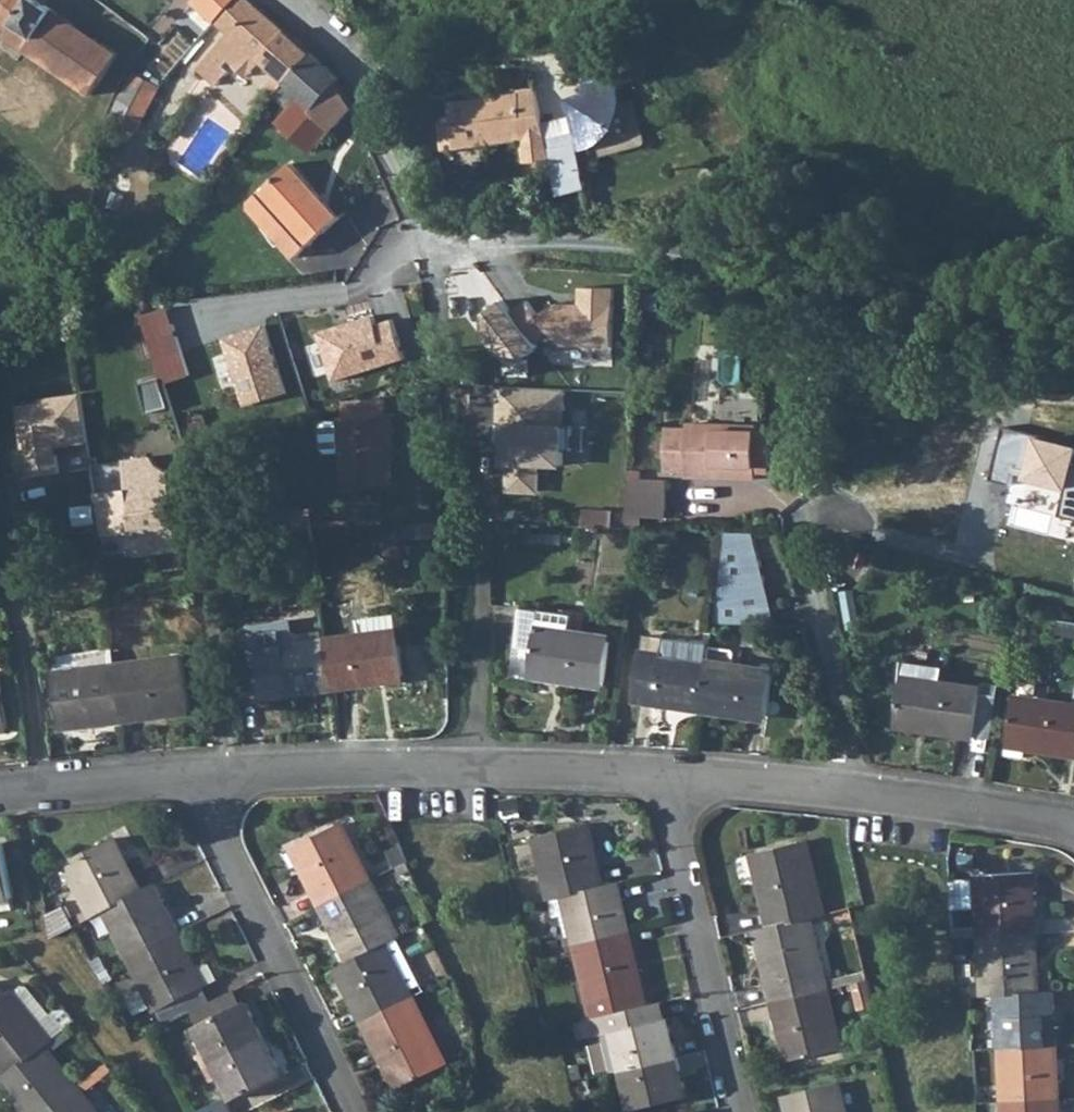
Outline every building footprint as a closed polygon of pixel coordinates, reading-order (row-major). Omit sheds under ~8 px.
[(2,36),(21,50),(91,96),(120,54),(41,0),(4,0),(0,5),(0,16),(11,24),(2,36)] [(215,19),(232,0),(197,0),(215,19)] [(215,19),(261,63),(264,60),(278,73),(266,86),(279,98),(288,82),(314,54),(252,0),(232,0),(215,19)] [(2,36),(0,40),(0,51),(14,60),(21,50),(2,36)] [(314,54),(288,82),(301,94),(290,108),(279,120),(312,149),(334,125),(336,124),(352,106),(353,106),(336,82),(340,78),(314,54)] [(134,71),(112,115),(139,132),(164,87),(134,71)] [(557,164),(537,84),(513,88),(514,91),(444,101),(446,114),(443,115),(436,124),(441,149),(521,138),(525,168),(557,164)] [(586,146),(594,141),(598,139),(603,134),(609,126),(612,119),(613,111),(614,102),(613,99),(612,94),(579,103),(577,99),(569,99),(565,100),(563,102),(562,105),(563,109),(566,112),(570,113),(580,147),(586,146)] [(294,164),(252,204),(252,212),(300,258),(344,215),(294,164)] [(615,347),(615,287),(580,287),(579,303),(555,303),(540,314),(528,299),(513,309),(503,299),(486,312),(488,336),(505,355),(527,356),(540,345),(538,342),(552,332),(561,347),(615,347)] [(177,310),(150,318),(168,385),(170,385),(195,378),(177,310)] [(375,315),(317,332),(334,379),(409,359),(395,317),(378,323),(375,315)] [(266,324),(221,337),(243,403),(286,393),(266,324)] [(576,390),(504,390),(505,491),(541,492),(543,467),(573,466),(576,390)] [(53,451),(86,447),(82,422),(79,398),(38,404),(41,416),(16,420),(21,453),(23,453),(27,482),(57,477),(53,451)] [(341,459),(342,494),(393,492),(391,439),(398,439),(397,421),(339,424),(340,427),(325,428),(321,432),(322,455),(327,459),(341,459)] [(685,436),(666,436),(666,480),(686,480),(686,483),(756,484),(756,472),(770,472),(771,437),(719,437),(719,433),(686,432),(685,436)] [(93,499),(96,522),(172,512),(167,479),(157,473),(149,462),(122,466),(125,495),(93,499)] [(626,487),(624,524),(661,525),(662,489),(626,487)] [(177,557),(172,512),(96,522),(97,531),(99,543),(131,538),(134,562),(177,557)] [(579,521),(579,537),(607,537),(607,521),(579,521)] [(760,530),(729,532),(713,625),(777,625),(760,530)] [(502,671),(518,673),(526,611),(509,609),(502,671)] [(526,611),(518,673),(597,682),(603,642),(584,639),(584,637),(560,635),(562,616),(526,611)] [(280,630),(249,634),(252,658),(286,654),(285,649),(296,647),(295,639),(280,630)] [(357,645),(326,649),(332,689),(406,679),(400,639),(381,642),(381,637),(371,638),(356,640),(357,645)] [(646,661),(646,658),(668,660),(670,643),(635,639),(633,660),(646,661)] [(664,703),(696,706),(701,667),(694,667),(696,646),(670,643),(668,660),(646,658),(646,661),(633,660),(629,703),(664,707),(664,703)] [(286,654),(252,658),(253,670),(256,693),(257,698),(332,689),(326,649),(306,651),(305,647),(296,647),(285,649),(286,654)] [(183,662),(117,670),(124,725),(191,717),(183,662)] [(701,667),(696,706),(762,712),(766,674),(701,667)] [(124,725),(117,670),(54,679),(61,733),(124,725)] [(253,670),(226,673),(229,696),(256,693),(253,670)] [(897,684),(891,726),(923,731),(923,733),(968,739),(975,695),(957,693),(957,689),(933,686),(933,689),(897,684)] [(1005,741),(1073,752),(1073,710),(1065,709),(1065,705),(1043,702),(1042,705),(1012,701),(1005,741)] [(584,824),(531,837),(546,896),(559,893),(599,882),(584,824)] [(336,826),(286,850),(314,907),(363,881),(336,826)] [(805,839),(751,852),(769,924),(809,914),(822,910),(813,871),(805,839)] [(105,840),(57,864),(85,921),(100,914),(134,897),(105,840)] [(1029,869),(974,873),(974,880),(958,881),(960,909),(976,908),(978,931),(1033,928),(1029,869)] [(599,882),(559,893),(572,944),(626,931),(613,879),(599,882)] [(363,881),(314,907),(341,962),(378,943),(391,937),(363,881)] [(958,881),(950,881),(952,909),(960,909),(958,881)] [(134,897),(100,914),(119,956),(167,932),(146,890),(134,897)] [(44,918),(48,941),(69,930),(71,929),(61,909),(44,918)] [(769,924),(756,927),(774,999),(827,986),(809,914),(769,924)] [(1033,928),(978,931),(981,992),(998,991),(1037,989),(1033,928)] [(626,931),(572,944),(586,1002),(640,988),(626,931)] [(167,932),(119,956),(133,984),(142,1002),(145,1007),(193,982),(167,932)] [(341,962),(329,968),(355,1022),(405,997),(378,943),(341,962)] [(864,977),(847,981),(855,1007),(870,1004),(864,977)] [(133,984),(113,994),(122,1012),(142,1002),(133,984)] [(827,986),(774,999),(789,1059),(841,1045),(827,986)] [(640,988),(586,1002),(591,1019),(644,1005),(640,988)] [(1037,989),(998,991),(1001,1044),(1056,1041),(1052,988),(1037,989)] [(5,1081),(41,1054),(70,1031),(58,1015),(48,1022),(28,998),(16,997),(9,1002),(6,999),(2,1002),(0,1004),(0,1075),(5,1081)] [(405,997),(355,1022),(388,1090),(438,1065),(405,997)] [(644,1005),(591,1019),(595,1036),(599,1035),(608,1073),(622,1069),(675,1056),(666,1018),(661,1019),(656,1002),(644,1005)] [(191,1028),(209,1063),(258,1039),(240,1004),(191,1028)] [(258,1039),(209,1063),(228,1101),(277,1077),(258,1039)] [(1056,1041),(1001,1044),(1005,1097),(1060,1094),(1056,1041)] [(0,1085),(0,1090),(18,1111),(52,1111),(73,1096),(41,1054),(5,1081),(0,1085)] [(675,1056),(622,1069),(633,1109),(685,1096),(675,1056)] [(73,1096),(78,1102),(108,1079),(103,1073),(73,1096)] [(786,1094),(790,1111),(846,1111),(838,1081),(786,1094)] [(1005,1097),(1006,1111),(1061,1111),(1060,1094),(1005,1097)] [(52,1111),(86,1111),(78,1102),(73,1096),(52,1111)]
